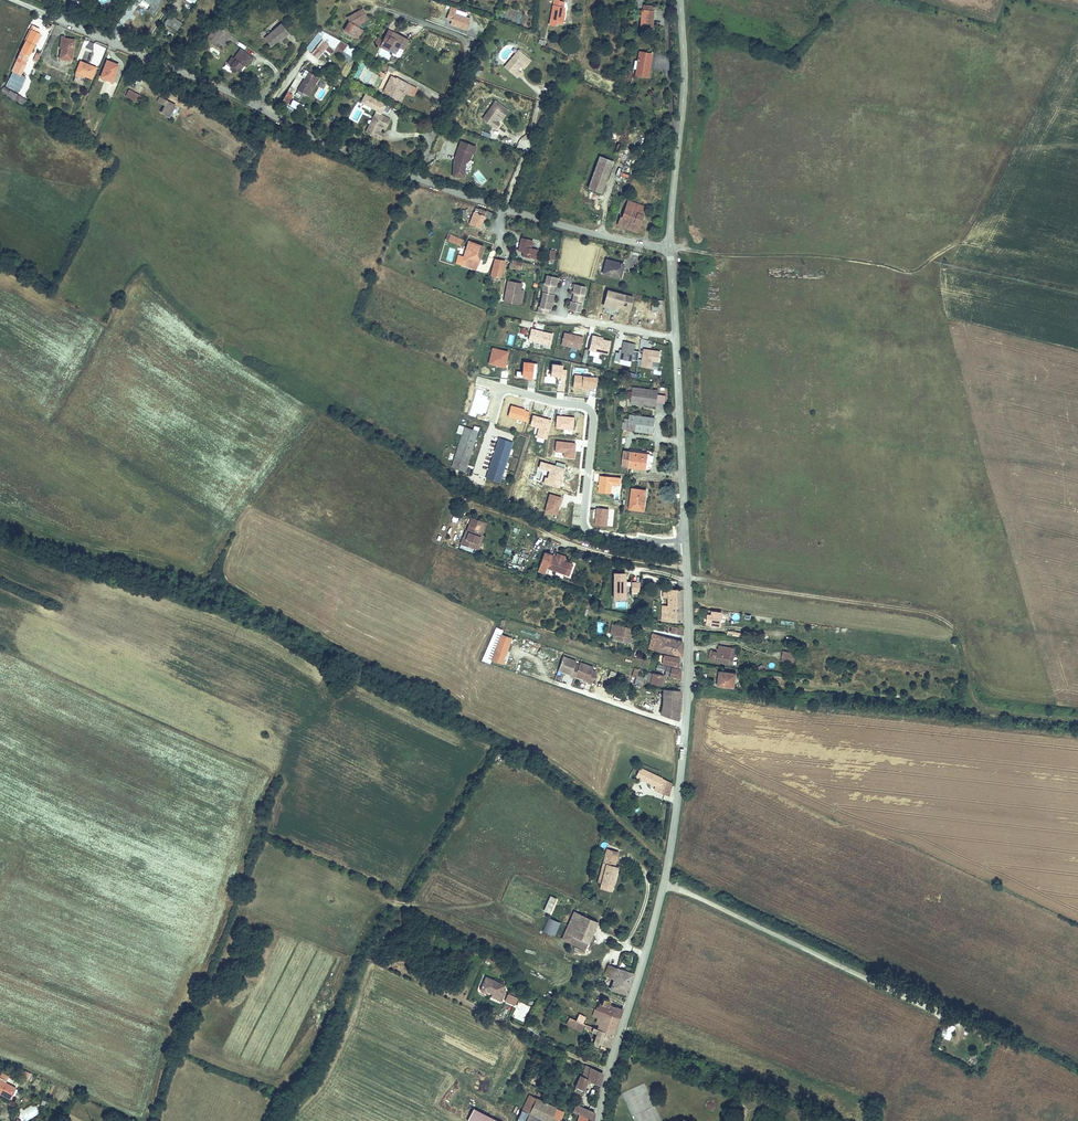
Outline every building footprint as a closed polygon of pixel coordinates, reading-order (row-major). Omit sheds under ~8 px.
[(155,15),(164,0),(146,0),(145,2),(152,6),(149,12),(155,15)] [(550,18),(561,21),(564,8),(562,7),(563,2),(554,0),(550,18)] [(467,32),(471,18),(455,13),(457,9),(445,6),(439,24),(467,32)] [(643,8),(641,25),(652,25),(653,9),(643,8)] [(346,30),(353,35),(359,25),(358,25),(359,23),(368,18),(363,9),(357,12),(358,16),(350,20),(351,22),(346,30)] [(348,17),(350,20),(358,16),(357,12),(348,17)] [(164,24),(176,32),(183,23),(170,15),(164,24)] [(282,23),(265,37),(272,44),(279,38),(280,39),(289,31),(282,23)] [(216,25),(208,37),(215,42),(224,30),(216,25)] [(353,35),(356,36),(359,32),(362,28),(359,25),(353,35)] [(37,28),(32,26),(16,60),(13,67),(23,72),(26,65),(22,63),(37,32),(35,31),(37,28)] [(322,30),(309,51),(321,58),(330,44),(337,49),(341,42),(322,30)] [(390,35),(385,32),(379,44),(389,49),(392,44),(404,49),(410,38),(396,32),(393,37),(390,35)] [(62,34),(61,48),(63,48),(62,58),(74,60),(76,39),(66,37),(66,35),(62,34)] [(99,65),(108,46),(96,41),(88,61),(99,65)] [(233,55),(228,61),(232,63),(233,70),(242,69),(241,66),(244,62),(246,64),(249,59),(252,61),(255,57),(241,47),(235,56),(233,55)] [(517,50),(504,67),(516,76),(521,71),(517,68),(520,64),(524,67),(530,60),(517,50)] [(640,51),(636,74),(648,76),(650,64),(648,64),(650,53),(640,51)] [(108,58),(102,75),(113,79),(116,70),(119,63),(108,58)] [(79,62),(76,72),(86,77),(87,74),(93,75),(97,65),(87,62),(86,64),(79,62)] [(113,79),(102,75),(100,79),(115,84),(120,71),(116,70),(113,79)] [(312,83),(317,76),(308,71),(298,89),(309,95),(315,85),(312,83)] [(388,80),(382,92),(398,99),(402,90),(400,89),(404,81),(395,77),(393,82),(388,80)] [(401,100),(409,83),(404,81),(400,89),(402,90),(398,99),(401,100)] [(140,92),(129,86),(125,94),(135,100),(140,92)] [(2,93),(24,105),(27,100),(4,88),(2,93)] [(288,91),(281,102),(287,106),(293,94),(288,91)] [(166,104),(162,111),(169,115),(175,104),(161,96),(158,100),(166,104)] [(495,99),(482,120),(495,129),(498,124),(495,121),(498,116),(502,118),(508,108),(495,99)] [(293,100),(290,107),(301,112),(304,105),(293,100)] [(355,106),(348,118),(358,123),(364,110),(355,106)] [(373,126),(368,128),(367,130),(383,138),(386,133),(380,130),(382,125),(387,127),(392,118),(377,111),(375,115),(376,120),(373,126)] [(472,144),(461,140),(459,147),(460,148),(456,159),(454,159),(452,174),(464,175),(465,161),(470,159),(472,152),(469,151),(472,144)] [(600,163),(613,168),(616,158),(604,153),(600,163)] [(600,163),(590,187),(603,192),(613,168),(600,163)] [(637,231),(641,223),(635,221),(639,213),(644,215),(647,206),(630,199),(623,216),(621,215),(618,223),(637,231)] [(489,210),(485,208),(483,212),(474,208),(468,223),(478,227),(482,216),(486,218),(489,210)] [(635,221),(641,223),(644,215),(639,213),(635,221)] [(520,236),(518,249),(524,250),(523,256),(536,258),(538,248),(531,246),(533,239),(520,236)] [(470,239),(469,242),(461,262),(474,267),(483,245),(470,239)] [(495,256),(489,280),(498,283),(505,258),(495,256)] [(622,262),(606,258),(602,274),(619,278),(622,262)] [(552,309),(555,293),(554,293),(555,285),(557,285),(559,277),(557,276),(548,274),(546,282),(545,282),(543,291),(544,291),(541,306),(540,306),(539,311),(549,313),(550,308),(552,309)] [(507,279),(503,300),(517,303),(521,281),(507,279)] [(583,302),(584,293),(583,293),(584,285),(574,283),(572,292),(574,292),(572,300),(571,300),(569,309),(580,311),(582,302),(583,302)] [(629,308),(632,295),(613,289),(609,305),(614,306),(616,301),(621,302),(620,305),(629,308)] [(662,303),(653,303),(654,309),(653,309),(654,322),(656,321),(656,324),(663,323),(662,303)] [(550,343),(552,332),(530,327),(528,338),(550,343)] [(583,335),(563,331),(561,344),(580,348),(583,335)] [(596,335),(592,334),(589,348),(607,352),(610,339),(602,337),(596,336),(596,335)] [(636,341),(624,339),(623,348),(621,347),(620,350),(617,350),(616,358),(621,359),(621,357),(633,359),(636,341)] [(659,368),(660,349),(642,348),(641,367),(659,368)] [(631,391),(629,406),(657,410),(659,395),(631,391)] [(632,420),(630,434),(649,436),(648,441),(653,442),(655,424),(632,420)] [(462,428),(450,466),(468,472),(469,467),(465,465),(476,433),(462,428)] [(498,439),(486,477),(503,483),(504,479),(500,478),(511,443),(498,439)] [(625,457),(623,471),(642,474),(650,475),(652,460),(625,457)] [(514,486),(521,488),(530,462),(523,459),(514,486)] [(530,462),(521,488),(535,492),(533,498),(544,501),(554,469),(530,462)] [(633,494),(631,516),(645,517),(648,496),(633,494)] [(462,542),(458,541),(456,547),(470,552),(472,546),(473,547),(475,540),(474,540),(478,525),(466,521),(461,535),(464,536),(462,542)] [(472,546),(470,552),(474,553),(479,538),(477,537),(481,526),(478,525),(474,540),(475,540),(473,547),(472,546)] [(562,575),(565,564),(553,560),(548,558),(548,556),(536,553),(530,571),(538,573),(540,568),(543,569),(557,574),(562,575)] [(557,574),(543,569),(540,568),(538,573),(556,579),(557,574)] [(612,597),(625,598),(626,570),(612,570),(612,597)] [(633,582),(626,582),(626,598),(634,598),(633,582)] [(681,607),(682,591),(678,591),(678,593),(667,592),(667,595),(663,594),(662,599),(668,600),(667,608),(660,607),(659,616),(660,616),(660,623),(673,625),(681,623),(681,607)] [(707,611),(707,618),(713,619),(713,623),(720,624),(721,613),(707,611)] [(613,624),(608,640),(623,645),(628,628),(613,624)] [(657,624),(656,624),(654,629),(681,637),(681,630),(657,624)] [(539,638),(540,633),(520,629),(519,634),(539,638)] [(501,634),(491,660),(501,664),(511,637),(501,634)] [(659,653),(679,660),(680,657),(680,643),(655,635),(651,648),(659,651),(659,653)] [(710,655),(715,655),(719,656),(718,660),(730,661),(731,653),(711,650),(710,655)] [(795,663),(797,654),(784,652),(782,661),(795,663)] [(575,677),(579,666),(574,664),(575,662),(562,657),(557,671),(564,673),(565,671),(571,673),(569,677),(574,678),(575,677)] [(679,662),(663,657),(660,666),(676,671),(679,662)] [(591,685),(595,672),(592,671),(593,668),(580,663),(579,666),(575,677),(581,679),(582,677),(588,679),(586,683),(591,685)] [(633,669),(630,678),(637,681),(640,671),(633,669)] [(676,672),(670,671),(669,673),(668,679),(679,683),(680,674),(676,672)] [(720,672),(718,684),(735,686),(736,674),(720,672)] [(661,687),(664,677),(653,674),(651,684),(661,687)] [(660,709),(679,716),(680,694),(659,687),(658,689),(653,687),(652,691),(656,692),(655,694),(658,696),(656,701),(662,703),(660,709)] [(659,714),(678,722),(679,716),(660,709),(659,714)] [(673,786),(665,782),(662,791),(659,790),(657,797),(668,801),(673,786)] [(607,867),(602,886),(613,889),(618,870),(616,869),(618,863),(605,860),(603,866),(607,867)] [(598,885),(602,886),(607,867),(603,866),(598,885)] [(575,912),(562,939),(584,949),(596,921),(575,912)] [(547,916),(542,930),(555,934),(560,921),(547,916)] [(495,956),(487,953),(485,957),(492,961),(495,956)] [(608,966),(602,977),(611,982),(608,987),(623,994),(631,977),(608,966)] [(484,989),(491,992),(497,995),(501,987),(503,982),(484,974),(477,989),(478,990),(479,991),(481,992),(483,991),(484,989)] [(497,995),(491,992),(489,995),(500,999),(505,989),(501,987),(497,995)] [(514,996),(506,992),(502,1000),(510,1004),(514,996)] [(617,1016),(618,1017),(622,1007),(606,1003),(607,1000),(602,998),(598,1008),(617,1016)] [(570,1007),(568,1013),(573,1015),(576,1010),(570,1007)] [(597,1010),(594,1009),(592,1013),(595,1015),(594,1018),(596,1019),(613,1026),(617,1016),(598,1008),(597,1010)] [(573,1015),(580,1018),(583,1012),(576,1010),(573,1015)] [(573,1015),(568,1013),(565,1019),(577,1024),(580,1018),(573,1015)] [(594,1024),(611,1031),(613,1026),(596,1019),(594,1024)] [(607,1042),(611,1031),(594,1024),(585,1021),(583,1020),(581,1025),(594,1031),(590,1041),(595,1044),(598,1038),(607,1042)] [(947,1023),(943,1037),(951,1039),(955,1025),(947,1023)] [(602,1072),(581,1062),(572,1085),(580,1089),(585,1078),(596,1084),(602,1072)] [(6,1097),(12,1086),(0,1080),(0,1094),(6,1097)] [(12,1086),(6,1097),(10,1099),(15,1088),(12,1086)] [(525,1114),(529,1116),(526,1120),(548,1120),(554,1109),(532,1100),(529,1098),(522,1113),(525,1114)] [(595,1112),(575,1103),(571,1112),(581,1116),(586,1118),(592,1120),(593,1120),(595,1112)] [(473,1107),(467,1120),(468,1120),(503,1120),(473,1107)] [(557,1108),(553,1118),(559,1120),(560,1120),(565,1109),(566,1108),(557,1108)]
